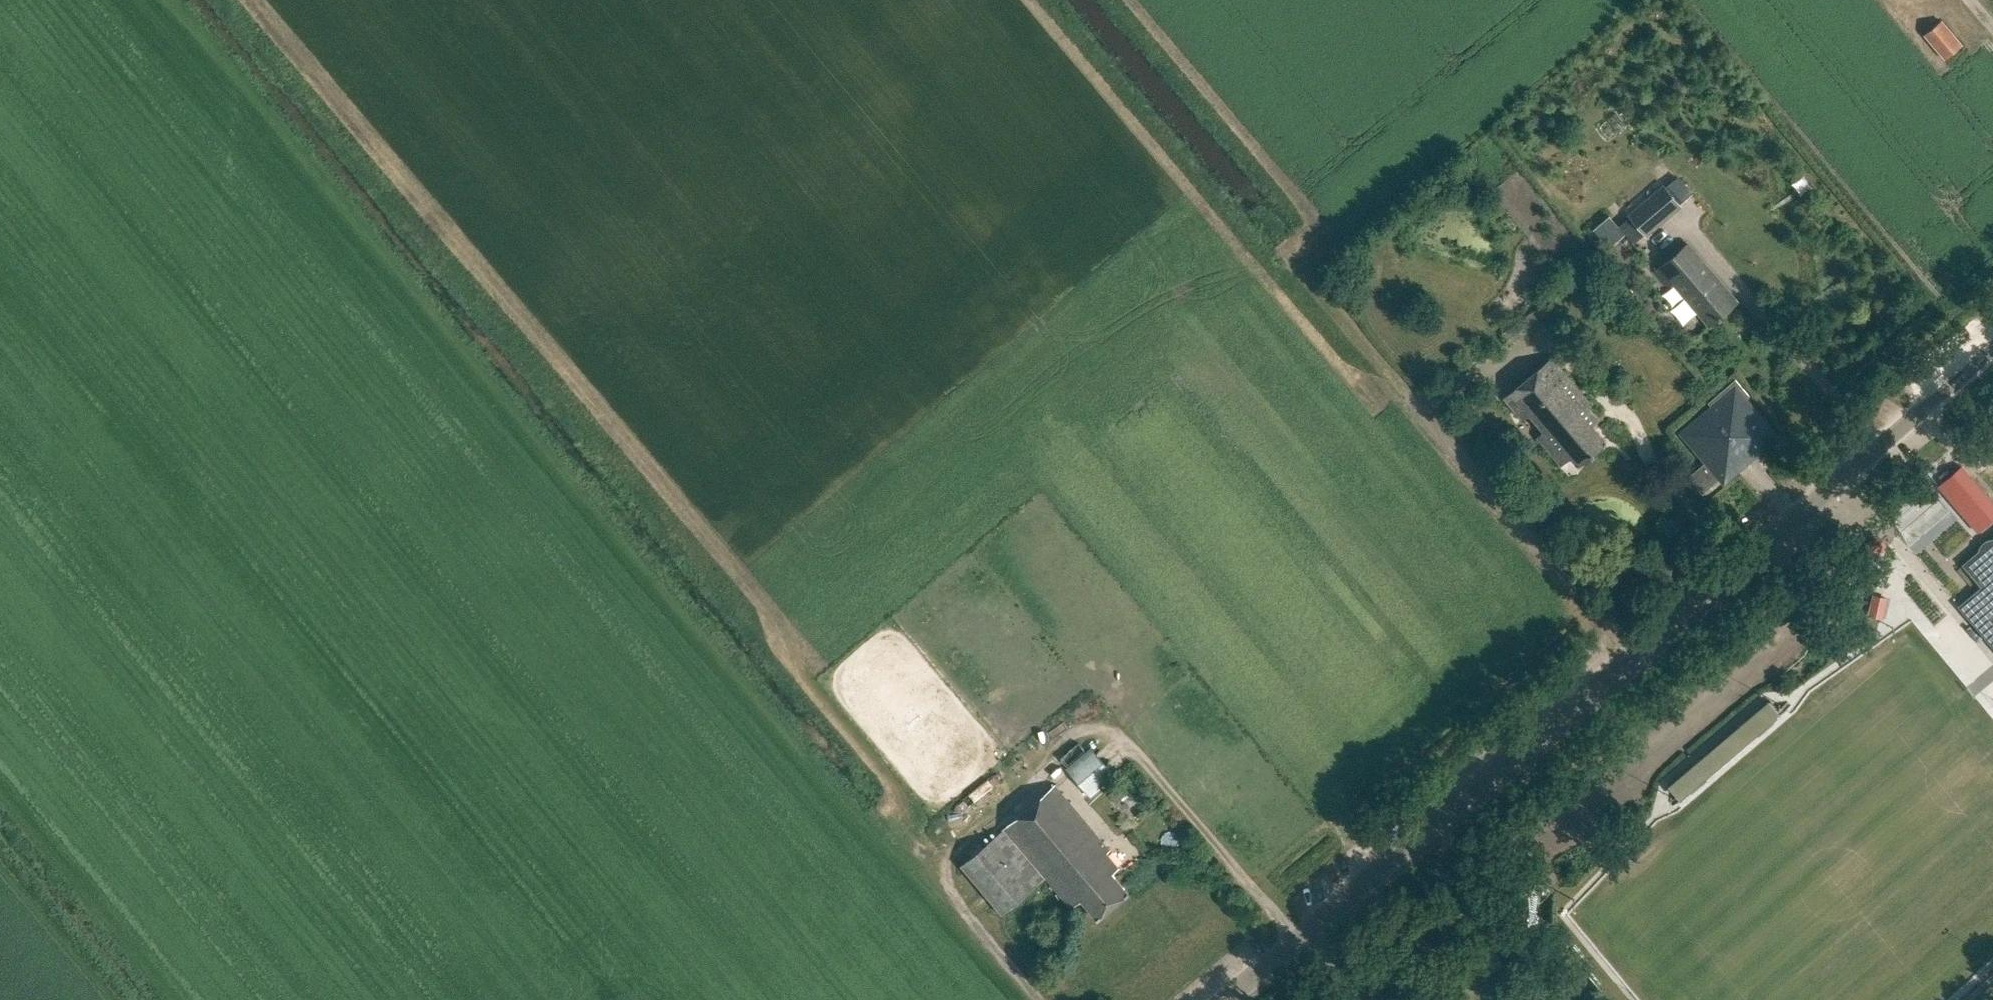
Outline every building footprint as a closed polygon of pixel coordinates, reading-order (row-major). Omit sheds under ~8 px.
[(1924,34),(1945,59),(1962,45),(1941,20),(1924,34)] [(1628,210),(1647,233),(1682,203),(1663,181),(1628,210)] [(1674,283),(1710,326),(1738,302),(1687,243),(1653,272),(1667,289),(1674,283)] [(1551,357),(1504,397),(1561,465),(1571,457),(1579,465),(1606,442),(1592,425),(1598,419),(1586,405),(1590,402),(1551,357)] [(1711,457),(1725,474),(1741,461),(1743,464),(1749,459),(1747,455),(1772,441),(1758,417),(1754,419),(1741,404),(1750,396),(1735,379),(1708,402),(1716,411),(1690,433),(1711,457)] [(1725,474),(1711,457),(1686,478),(1700,495),(1725,474)] [(1983,528),(1992,519),(1992,503),(1962,466),(1943,481),(1983,528)] [(1873,550),(1880,544),(1875,538),(1867,544),(1873,550)] [(1992,539),(1989,540),(1984,543),(1981,545),(1979,547),(1978,551),(1978,552),(1963,565),(1982,587),(1975,592),(1992,613),(1992,539)] [(1770,699),(1667,787),(1679,800),(1781,712),(1770,699)] [(1066,772),(1089,798),(1115,776),(1092,750),(1066,772)] [(1106,791),(1117,803),(1126,794),(1115,782),(1106,791)] [(1003,913),(1046,877),(1072,908),(1082,899),(1098,918),(1129,893),(1112,873),(1120,867),(1107,852),(1110,850),(1055,784),(1004,827),(1005,828),(962,864),(1003,913)]
